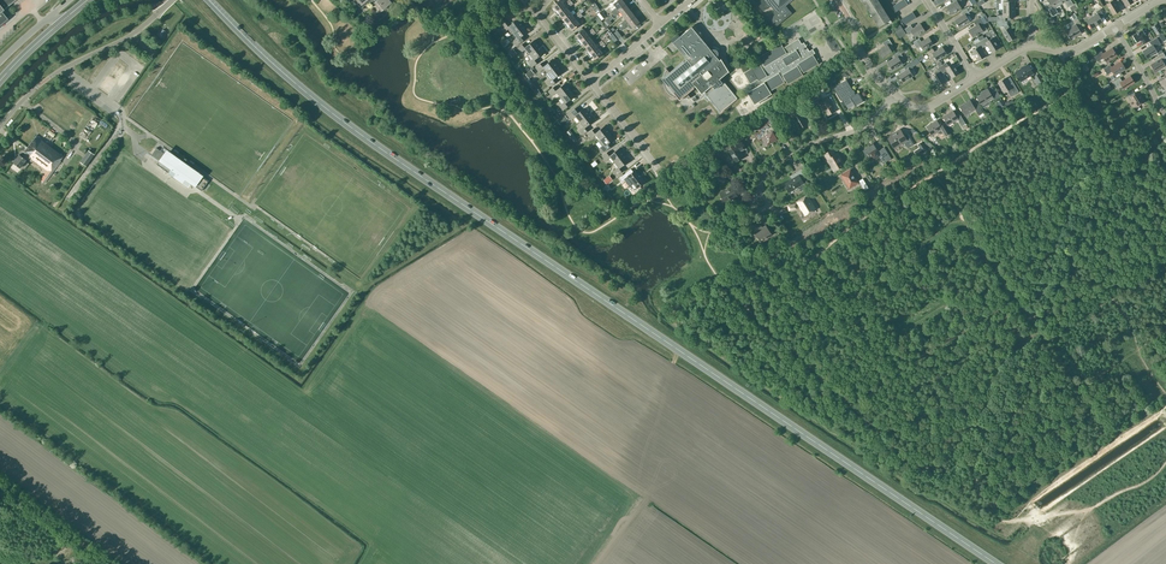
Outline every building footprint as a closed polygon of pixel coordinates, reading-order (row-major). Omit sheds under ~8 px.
[(8,18),(2,11),(15,0),(0,0),(0,25),(8,18)] [(377,5),(377,6),(381,11),(391,3),(389,0),(373,0),(377,5)] [(570,0),(569,0),(566,3),(565,4),(561,0),(553,6),(556,9),(555,10),(557,12),(572,1),(570,0)] [(611,11),(613,14),(625,4),(622,0),(618,0),(614,4),(617,8),(615,9),(611,11)] [(770,5),(775,10),(771,20),(776,26),(792,13),(786,5),(792,0),(754,0),(763,11),(770,5)] [(879,26),(890,19),(878,0),(862,0),(879,26)] [(954,2),(947,7),(951,14),(961,7),(958,3),(962,1),(961,0),(953,0),(954,2)] [(996,3),(999,3),(999,10),(1003,10),(1015,10),(1015,2),(1007,2),(1007,0),(996,0),(996,3)] [(1052,7),(1049,10),(1053,17),(1058,13),(1055,8),(1060,5),(1057,0),(1047,0),(1052,7)] [(1102,6),(1098,0),(1090,0),(1093,5),(1096,4),(1099,8),(1102,6)] [(1106,4),(1113,14),(1120,10),(1115,3),(1119,0),(1118,0),(1110,0),(1111,1),(1106,4)] [(569,7),(573,4),(572,1),(557,12),(559,15),(560,15),(563,18),(570,12),(567,8),(569,6),(569,7)] [(625,4),(613,14),(615,16),(618,13),(620,11),(623,15),(630,10),(625,4)] [(969,21),(967,17),(970,14),(969,12),(966,8),(960,12),(963,16),(955,20),(959,27),(969,21)] [(1100,9),(1096,11),(1097,13),(1086,20),(1091,29),(1102,21),(1100,17),(1103,15),(1100,9)] [(624,21),(621,23),(623,25),(635,16),(630,10),(623,15),(626,20),(625,21),(624,21)] [(997,15),(995,15),(995,18),(997,18),(997,21),(997,22),(1005,21),(1005,18),(1016,18),(1015,10),(1003,10),(1003,15),(997,15)] [(575,15),(574,16),(570,12),(563,18),(565,21),(565,22),(567,24),(581,13),(579,11),(575,14),(575,15)] [(578,19),(582,15),(581,13),(567,24),(569,27),(569,26),(572,30),(580,24),(577,20),(578,19)] [(1081,32),(1078,29),(1082,26),(1074,13),(1070,16),(1073,20),(1073,21),(1075,24),(1065,30),(1071,39),(1081,32)] [(635,16),(623,25),(625,28),(628,25),(631,29),(632,27),(640,22),(635,16)] [(980,18),(974,22),(976,26),(969,30),(973,37),(982,31),(980,27),(984,24),(980,18)] [(523,25),(518,19),(510,25),(505,19),(499,24),(505,31),(510,28),(513,33),(523,25)] [(997,22),(997,26),(1003,26),(1006,30),(1003,32),(1009,41),(1016,37),(1010,28),(1009,28),(1007,25),(1005,24),(1005,21),(997,22)] [(694,24),(680,36),(678,34),(671,39),(687,59),(684,61),(683,60),(669,72),(666,68),(667,70),(666,72),(665,74),(664,77),(662,78),(664,80),(664,83),(665,85),(665,87),(666,89),(667,91),(669,93),(671,95),(673,96),(675,96),(676,97),(678,98),(680,100),(682,98),(684,98),(685,98),(687,98),(689,97),(690,98),(691,98),(687,93),(694,88),(694,87),(695,86),(702,94),(702,93),(703,92),(704,91),(705,93),(704,94),(705,93),(720,112),(719,113),(720,113),(737,98),(738,98),(737,98),(721,80),(722,79),(721,80),(720,79),(729,71),(717,56),(718,55),(718,53),(717,50),(720,48),(713,45),(713,49),(711,50),(700,37),(703,35),(694,24)] [(920,24),(913,28),(911,25),(905,29),(908,35),(912,32),(915,36),(924,30),(920,24)] [(1162,33),(1161,32),(1162,32),(1157,24),(1152,27),(1156,34),(1155,35),(1156,36),(1162,33)] [(528,31),(523,25),(513,33),(517,37),(512,41),(516,46),(525,38),(523,35),(528,31)] [(894,29),(898,35),(902,32),(901,30),(902,29),(900,25),(894,29)] [(580,41),(594,30),(593,28),(588,31),(589,32),(587,33),(584,29),(576,35),(578,38),(578,39),(580,41)] [(1142,30),(1133,35),(1137,42),(1141,39),(1142,40),(1142,41),(1143,43),(1152,38),(1149,31),(1147,32),(1145,29),(1143,31),(1142,30)] [(596,32),(594,30),(580,41),(582,44),(583,44),(585,47),(593,41),(590,36),(591,35),(592,36),(596,32)] [(928,37),(921,42),(919,38),(913,42),(917,48),(920,46),(923,50),(933,44),(928,37)] [(980,41),(984,47),(988,44),(992,52),(999,47),(993,38),(989,40),(986,37),(980,41)] [(1157,38),(1149,42),(1151,46),(1142,51),(1147,58),(1157,52),(1154,48),(1160,44),(1157,38)] [(818,64),(813,54),(811,52),(810,53),(805,45),(803,47),(798,39),(783,48),(781,43),(775,47),(759,57),(762,62),(744,73),(753,88),(747,92),(754,103),(758,101),(759,102),(768,97),(766,95),(771,93),(770,91),(785,82),(784,81),(786,80),(788,84),(803,75),(800,71),(802,70),(804,73),(818,64)] [(889,39),(883,42),(885,46),(877,51),(882,57),(892,51),(889,47),(893,45),(889,39)] [(539,46),(534,40),(526,46),(524,43),(518,48),(521,52),(526,49),(530,54),(539,46)] [(604,42),(602,40),(598,43),(598,44),(596,45),(593,41),(585,47),(588,50),(587,51),(589,53),(604,42)] [(985,56),(980,49),(984,47),(980,41),(974,44),(976,48),(973,51),(979,60),(985,56)] [(605,44),(604,42),(589,53),(591,56),(592,56),(595,59),(603,53),(599,48),(601,47),(601,48),(605,44)] [(544,52),(539,46),(530,54),(533,58),(529,62),(532,66),(538,62),(536,58),(544,52)] [(922,55),(924,59),(929,56),(930,58),(934,56),(937,60),(946,54),(942,47),(935,52),(932,48),(926,52),(922,55)] [(1112,48),(1103,54),(1101,51),(1094,56),(1097,61),(1103,58),(1106,62),(1117,55),(1112,48)] [(899,51),(893,55),(895,58),(888,63),(892,70),(902,63),(899,59),(903,57),(899,51)] [(1156,57),(1158,60),(1151,65),(1155,72),(1165,65),(1163,61),(1165,59),(1165,57),(1163,52),(1156,57)] [(558,66),(552,59),(545,65),(542,62),(536,67),(539,72),(544,68),(548,73),(558,66)] [(1110,64),(1103,68),(1107,74),(1112,71),(1116,78),(1122,74),(1120,71),(1125,68),(1121,61),(1112,67),(1110,64)] [(944,72),(947,70),(952,77),(959,73),(953,64),(948,66),(946,62),(940,66),(944,72)] [(906,70),(899,75),(903,82),(913,75),(910,71),(914,69),(910,63),(904,66),(906,70)] [(1027,65),(1016,72),(1021,81),(1033,73),(1027,65)] [(548,73),(546,75),(550,79),(547,81),(551,86),(557,81),(554,78),(562,71),(558,66),(548,73)] [(945,82),(940,74),(944,72),(940,66),(934,70),(936,74),(932,76),(938,86),(945,82)] [(525,73),(529,78),(535,73),(531,69),(525,73)] [(1036,78),(1033,80),(1036,84),(1042,80),(1038,74),(1034,76),(1036,78)] [(1130,76),(1122,81),(1120,77),(1113,82),(1117,87),(1121,85),(1124,89),(1134,82),(1130,76)] [(1013,83),(1010,86),(1005,78),(998,83),(1004,93),(1009,90),(1012,95),(1018,92),(1013,83)] [(858,92),(855,94),(854,92),(855,92),(853,89),(852,89),(851,87),(851,88),(846,80),(833,87),(841,100),(842,100),(845,105),(852,101),(855,106),(863,101),(858,92)] [(570,90),(565,83),(558,89),(555,86),(548,91),(552,95),(557,92),(561,97),(570,90)] [(995,89),(990,92),(988,89),(982,92),(983,93),(977,97),(981,105),(992,98),(994,100),(1000,97),(995,89)] [(567,102),(575,96),(570,90),(561,97),(564,101),(560,105),(563,110),(570,105),(567,102)] [(1138,91),(1135,93),(1133,90),(1126,94),(1130,100),(1132,99),(1136,106),(1144,102),(1138,91)] [(832,107),(833,106),(828,97),(822,100),(821,98),(822,98),(818,93),(810,98),(813,103),(819,100),(819,101),(819,102),(825,111),(826,110),(828,115),(834,111),(832,107)] [(976,102),(972,104),(970,100),(960,106),(965,115),(975,109),(979,115),(983,113),(976,102)] [(798,116),(793,118),(799,128),(807,124),(801,114),(804,112),(800,105),(794,109),(798,116)] [(571,120),(576,116),(580,122),(589,114),(584,108),(580,111),(576,107),(567,115),(571,120)] [(72,129),(77,132),(80,128),(82,130),(91,114),(84,110),(72,129)] [(773,125),(776,124),(768,111),(759,117),(761,121),(766,118),(769,123),(760,129),(762,131),(760,132),(756,134),(760,140),(764,137),(768,144),(775,139),(773,137),(775,136),(779,143),(785,140),(783,137),(780,136),(778,133),(773,125)] [(962,125),(963,128),(967,126),(959,114),(956,116),(953,111),(943,117),(948,125),(958,119),(962,125)] [(580,122),(584,126),(579,130),(582,134),(589,129),(586,126),(594,120),(589,114),(580,122)] [(558,121),(560,124),(562,127),(567,123),(565,120),(568,118),(565,115),(562,117),(558,121)] [(943,124),(940,126),(936,121),(927,127),(932,135),(941,129),(946,136),(949,133),(943,124)] [(609,132),(605,126),(597,132),(594,128),(588,134),(591,138),(596,134),(600,139),(609,132)] [(566,132),(574,142),(577,140),(569,129),(566,132)] [(900,130),(889,137),(888,136),(887,136),(895,148),(895,147),(904,141),(908,148),(914,145),(907,134),(907,135),(908,136),(905,138),(899,129),(900,130)] [(610,142),(614,138),(609,132),(600,139),(600,140),(598,141),(602,146),(599,148),(603,153),(612,145),(610,142)] [(44,183),(61,161),(60,161),(63,156),(41,140),(42,139),(37,135),(23,153),(25,153),(22,157),(19,154),(13,162),(20,168),(26,159),(28,156),(47,171),(40,180),(44,183)] [(735,162),(743,157),(739,150),(745,147),(741,140),(730,147),(731,150),(729,151),(735,162)] [(922,142),(918,144),(920,149),(915,152),(917,156),(927,150),(922,142)] [(884,147),(878,151),(874,144),(870,147),(870,146),(862,150),(865,155),(869,152),(873,160),(879,156),(883,163),(891,158),(884,147)] [(156,148),(151,155),(163,164),(161,168),(182,182),(184,179),(196,187),(203,177),(197,172),(195,175),(191,172),(194,169),(163,147),(160,150),(156,148)] [(624,155),(619,148),(611,154),(608,151),(602,156),(606,161),(610,157),(614,162),(624,155)] [(94,155),(88,150),(80,162),(86,166),(94,155)] [(837,154),(834,155),(831,150),(822,156),(825,161),(827,160),(834,170),(844,164),(837,154)] [(621,167),(628,161),(624,155),(614,162),(618,167),(613,171),(617,175),(623,170),(621,167)] [(807,188),(810,186),(807,181),(804,183),(800,177),(805,175),(801,168),(792,174),(794,177),(783,184),(788,192),(799,186),(802,191),(807,188)] [(631,169),(620,177),(622,180),(625,178),(630,185),(633,182),(637,187),(645,182),(638,173),(637,173),(634,170),(633,171),(631,169)] [(851,170),(842,175),(849,185),(853,183),(853,185),(858,182),(851,170)] [(708,178),(710,181),(716,178),(717,178),(723,180),(725,173),(720,171),(708,178)] [(603,180),(606,184),(612,180),(609,175),(603,180)] [(862,178),(859,180),(865,190),(868,188),(862,178)] [(737,196),(732,186),(719,193),(720,193),(721,193),(726,202),(725,203),(738,196),(737,196)] [(807,196),(798,202),(795,204),(788,205),(789,210),(796,208),(800,206),(803,210),(801,210),(804,214),(805,214),(815,208),(807,196)] [(759,239),(763,237),(764,239),(771,234),(766,225),(759,229),(758,228),(754,231),(759,239)]
